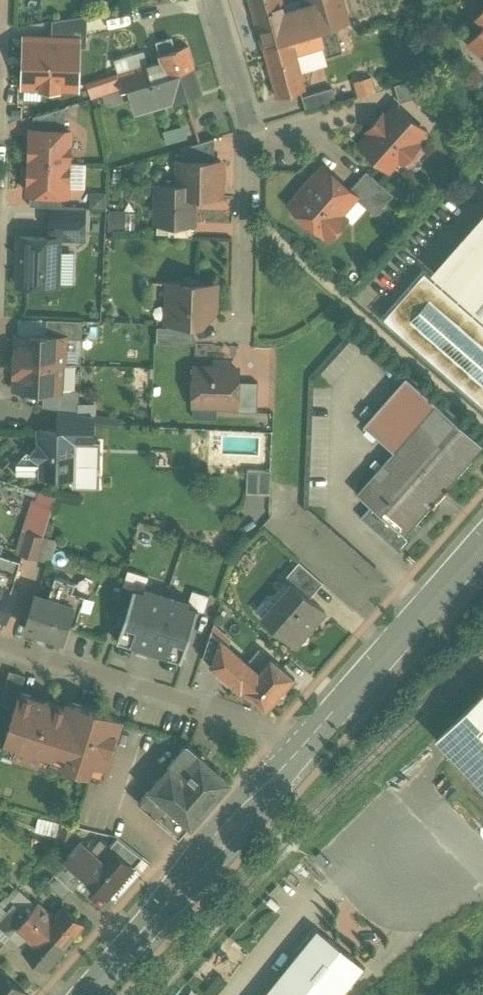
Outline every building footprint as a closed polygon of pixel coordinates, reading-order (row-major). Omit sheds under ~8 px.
[(307,5),(285,12),(281,0),(250,0),(264,48),(336,27),(350,23),(343,0),(305,0),(307,5)] [(89,91),(88,17),(55,17),(55,34),(28,34),(28,92),(89,91)] [(336,27),(264,48),(278,98),(307,89),(297,56),(323,48),(326,58),(343,53),(336,27)] [(472,40),(482,49),(482,28),(472,40)] [(175,50),(171,39),(157,43),(160,54),(159,55),(161,62),(117,75),(122,91),(123,91),(130,89),(195,69),(188,46),(175,50)] [(195,69),(130,89),(136,111),(173,100),(173,101),(202,92),(195,69)] [(97,70),(89,73),(92,83),(101,80),(97,70)] [(373,76),(356,81),(359,95),(377,90),(373,76)] [(417,78),(395,85),(400,102),(413,98),(428,111),(440,98),(417,78)] [(90,86),(93,97),(115,92),(113,81),(90,86)] [(332,87),(302,96),(306,111),(337,101),(332,87)] [(122,91),(110,94),(113,105),(126,101),(123,91),(122,91)] [(395,104),(385,115),(383,113),(368,131),(370,132),(360,144),(390,170),(399,159),(403,162),(419,145),(415,142),(425,130),(395,104)] [(66,107),(34,117),(33,130),(65,131),(66,107)] [(33,130),(31,130),(30,162),(69,163),(71,131),(65,131),(33,130)] [(215,138),(181,148),(181,161),(214,162),(215,138)] [(181,161),(179,161),(179,186),(179,195),(189,195),(193,200),(194,200),(202,200),(207,196),(221,196),(222,162),(214,162),(181,161)] [(69,163),(30,162),(28,194),(30,194),(62,195),(68,195),(69,163)] [(350,191),(324,168),(317,175),(315,173),(296,195),(298,197),(291,205),(329,239),(341,225),(341,213),(355,197),(356,196),(350,191)] [(394,195),(367,171),(350,191),(356,196),(355,197),(376,215),(394,195)] [(179,186),(157,185),(157,224),(193,224),(194,200),(193,200),(189,195),(179,195),(179,186)] [(91,208),(107,208),(108,192),(91,192),(91,208)] [(62,195),(30,194),(30,206),(53,207),(62,207),(62,195)] [(62,207),(53,207),(52,232),(84,233),(85,208),(62,207)] [(133,228),(133,211),(110,210),(110,228),(133,228)] [(441,280),(482,317),(482,233),(441,280)] [(59,238),(20,237),(18,285),(58,286),(59,238)] [(231,239),(209,239),(208,254),(231,254),(231,239)] [(424,266),(379,319),(482,410),(482,318),(424,266)] [(187,279),(184,282),(184,284),(169,283),(167,322),(195,323),(202,323),(216,310),(217,285),(200,284),(200,283),(196,279),(187,279)] [(83,321),(47,320),(46,336),(64,337),(64,339),(82,339),(83,321)] [(195,323),(167,322),(167,327),(157,327),(157,343),(194,344),(195,323)] [(46,336),(18,335),(17,355),(15,355),(15,362),(63,364),(64,339),(64,337),(46,336)] [(63,364),(15,362),(15,370),(17,370),(16,389),(44,391),(62,391),(62,390),(63,364)] [(227,365),(217,365),(214,367),(214,369),(195,368),(194,398),(204,399),(210,405),(236,406),(238,406),(238,382),(239,370),(229,369),(230,367),(227,365)] [(482,446),(406,378),(365,425),(395,451),(358,493),(372,505),(361,518),(400,552),(423,526),(416,521),(482,446)] [(258,383),(238,382),(238,406),(236,406),(236,412),(257,413),(258,383)] [(62,391),(44,391),(43,407),(59,410),(79,413),(80,391),(62,390),(62,391)] [(79,413),(59,410),(58,431),(92,432),(93,416),(79,413)] [(58,431),(40,430),(40,444),(31,453),(39,461),(39,475),(75,476),(76,444),(92,444),(92,432),(58,431)] [(27,453),(17,463),(17,474),(39,475),(39,461),(31,453),(27,453)] [(248,469),(247,492),(272,493),(273,469),(248,469)] [(36,500),(19,554),(36,559),(44,536),(53,506),(36,500)] [(252,520),(234,505),(219,522),(237,538),(252,520)] [(36,559),(37,559),(50,564),(58,541),(44,536),(36,559)] [(0,563),(0,620),(6,622),(16,591),(11,589),(19,561),(2,556),(0,563)] [(324,583),(299,562),(289,573),(314,594),(324,583)] [(56,577),(49,599),(35,595),(25,628),(38,632),(37,636),(49,640),(50,636),(63,640),(73,607),(68,605),(75,583),(56,577)] [(326,612),(294,584),(263,618),(295,646),(326,612)] [(133,587),(117,640),(134,645),(134,646),(136,647),(137,641),(163,649),(162,655),(163,655),(181,660),(198,608),(188,604),(189,601),(145,586),(143,590),(133,587)] [(224,642),(212,632),(204,657),(216,667),(224,642)] [(295,679),(268,655),(255,670),(224,642),(216,667),(240,688),(241,687),(268,711),(295,679)] [(434,738),(482,788),(482,691),(434,738)] [(121,719),(68,702),(66,708),(20,693),(2,750),(49,765),(51,760),(103,776),(121,719)] [(205,758),(188,743),(168,765),(170,767),(139,803),(179,838),(220,792),(228,782),(212,768),(203,760),(205,758)] [(76,827),(63,824),(59,839),(72,843),(76,827)] [(142,858),(118,838),(110,847),(133,869),(142,858)] [(109,847),(98,860),(80,845),(67,859),(85,874),(84,875),(108,897),(133,869),(110,847),(109,847)] [(80,881),(64,866),(56,876),(72,890),(80,881)] [(56,876),(55,875),(47,884),(64,899),(72,890),(56,876)] [(85,924),(64,906),(54,917),(39,903),(33,909),(27,904),(30,900),(17,889),(9,898),(14,903),(65,947),(85,924)] [(0,907),(0,908),(6,913),(14,903),(9,898),(0,907)] [(14,903),(6,913),(0,920),(0,929),(10,937),(18,927),(33,941),(24,951),(45,969),(65,947),(14,903)] [(263,994),(339,994),(363,966),(317,929),(263,994)] [(0,969),(0,994),(23,994),(26,992),(0,969)]
